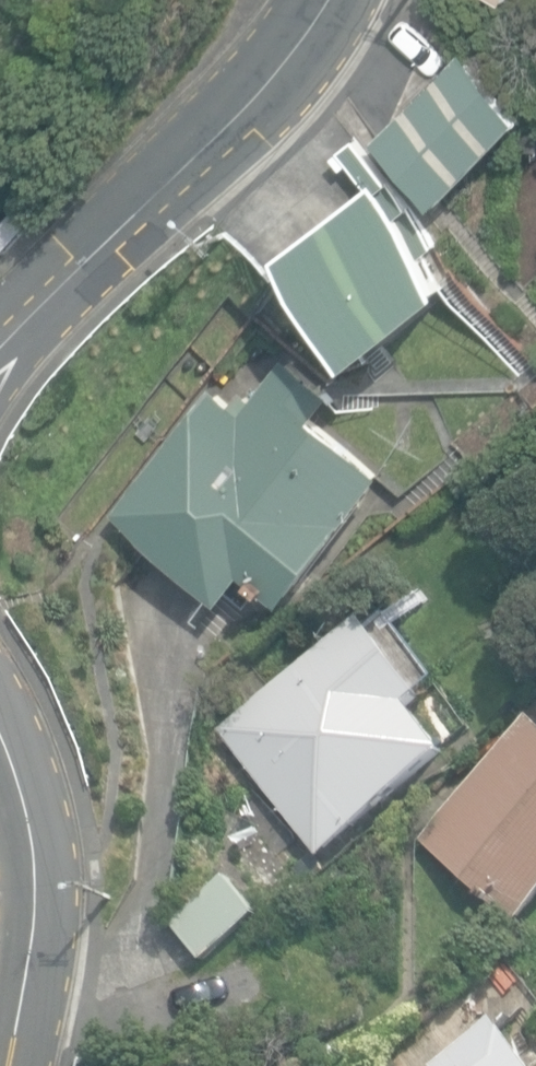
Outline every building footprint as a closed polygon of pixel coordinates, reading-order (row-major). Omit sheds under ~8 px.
[(527,106),(467,47),(375,141),(435,200),(527,106)] [(334,304),(374,356),(462,287),(385,189),(393,183),(358,139),(342,151),(370,188),(287,253),(308,280),(299,288),(320,315),(334,304)] [(6,255),(34,223),(16,207),(0,225),(0,250),(6,255)] [(254,567),(294,598),(392,470),(320,416),(338,394),(287,357),(259,397),(247,388),(236,402),(215,386),(119,510),(231,598),(254,567)] [(222,731),(323,858),(455,753),(418,706),(428,697),(365,617),(364,618),(222,731)] [(522,926),(535,910),(535,720),(531,716),(424,840),(522,926)] [(208,959),(262,912),(231,876),(177,923),(208,959)] [(495,1015),(433,1065),(535,1065),(495,1015)]
